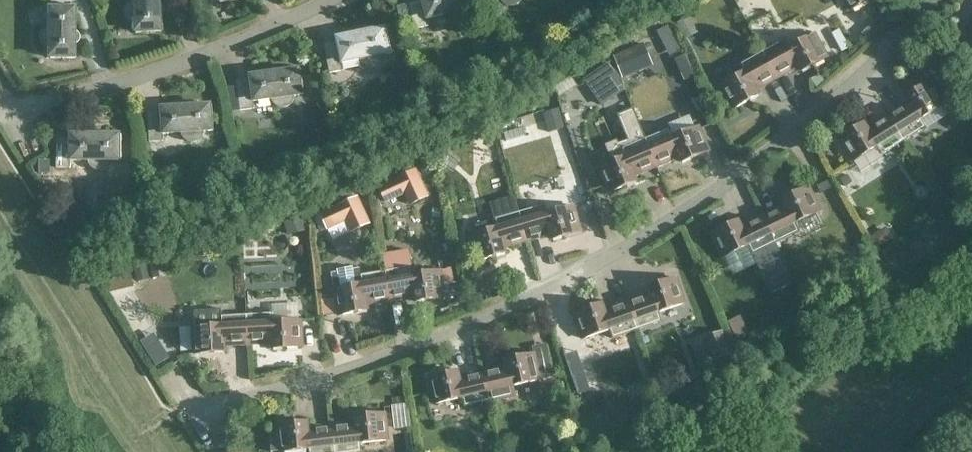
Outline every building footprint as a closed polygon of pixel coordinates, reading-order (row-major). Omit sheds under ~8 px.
[(161,18),(161,14),(158,14),(158,8),(160,7),(160,0),(134,0),(134,2),(133,2),(131,3),(130,3),(129,4),(128,6),(126,7),(126,9),(125,11),(125,13),(125,14),(126,15),(126,17),(128,19),(128,20),(130,21),(132,22),(134,23),(135,23),(136,33),(162,32),(161,18)] [(408,3),(415,27),(429,24),(427,19),(446,14),(447,16),(448,17),(450,19),(451,20),(452,20),(455,21),(457,21),(459,20),(461,19),(463,18),(464,17),(465,15),(466,14),(466,12),(467,10),(467,9),(466,8),(476,6),(475,0),(418,0),(408,3)] [(849,13),(869,3),(867,0),(842,0),(849,13)] [(76,58),(76,44),(76,41),(73,41),(73,34),(76,34),(76,6),(50,6),(50,27),(48,27),(47,28),(45,29),(44,30),(43,31),(42,33),(41,35),(41,37),(41,39),(41,40),(41,41),(42,43),(43,44),(45,46),(46,47),(48,48),(50,48),(50,58),(76,58)] [(688,16),(676,23),(682,34),(694,27),(688,16)] [(669,25),(657,30),(664,43),(675,37),(669,25)] [(387,28),(373,30),(369,31),(370,34),(363,35),(363,32),(336,38),(337,43),(324,46),(329,71),(343,68),(342,63),(361,59),(361,61),(362,62),(363,63),(364,64),(366,66),(368,66),(369,67),(372,67),(374,66),(376,66),(377,65),(379,63),(380,62),(381,61),(381,59),(382,57),(382,55),(392,53),(387,28)] [(785,39),(763,52),(778,78),(799,66),(802,72),(827,58),(814,34),(790,48),(785,39)] [(645,42),(613,55),(623,78),(649,67),(646,62),(652,59),(645,42)] [(778,78),(763,52),(740,64),(744,73),(720,86),(733,109),(758,96),(755,90),(778,78)] [(613,63),(585,83),(602,108),(625,92),(613,63)] [(301,69),(287,71),(283,71),(283,74),(277,75),(276,72),(249,76),(250,81),(237,83),(237,84),(240,108),(254,106),(254,102),(273,99),(273,100),(274,102),(275,104),(276,104),(277,106),(279,107),(281,107),(283,107),(286,107),(287,106),(289,106),(290,104),(291,103),(292,102),(293,100),(294,98),(294,97),(294,96),(304,95),(301,69)] [(819,75),(812,79),(817,89),(825,82),(819,75)] [(573,77),(568,80),(573,89),(578,86),(573,77)] [(909,103),(888,116),(904,142),(926,128),(921,120),(944,105),(930,82),(906,98),(909,103)] [(237,84),(226,85),(232,109),(240,108),(237,84)] [(648,102),(633,108),(657,166),(679,157),(682,163),(709,152),(698,127),(673,137),(669,129),(660,132),(648,102)] [(212,105),(198,106),(194,106),(195,109),(188,109),(188,106),(160,108),(161,114),(147,114),(149,140),(163,139),(163,134),(182,133),(182,134),(183,135),(183,136),(185,138),(186,139),(188,140),(190,141),(192,142),(194,142),(196,141),(198,140),(200,139),(201,138),(202,137),(203,135),(203,134),(203,132),(214,131),(212,105)] [(559,108),(543,113),(549,132),(565,127),(559,108)] [(657,166),(633,108),(618,114),(630,145),(621,149),(622,149),(610,154),(613,162),(599,168),(609,193),(636,182),(634,176),(657,166)] [(864,124),(839,139),(853,162),(854,162),(861,172),(883,158),(882,155),(904,142),(888,116),(867,130),(864,124)] [(353,132),(352,127),(348,125),(343,127),(341,131),(343,135),(347,137),(351,136),(353,132)] [(106,168),(108,167),(109,165),(110,164),(111,163),(111,161),(121,161),(121,135),(104,135),(104,138),(97,138),(97,135),(69,135),(69,140),(56,140),(56,166),(71,166),(71,161),(90,161),(90,162),(91,164),(91,165),(92,166),(93,168),(95,168),(96,169),(97,170),(98,170),(100,170),(102,170),(103,170),(105,169),(106,168)] [(47,161),(37,161),(37,174),(48,174),(47,161)] [(416,169),(377,187),(385,203),(403,195),(408,207),(429,198),(416,169)] [(831,180),(817,187),(821,194),(835,187),(831,180)] [(785,206),(763,216),(776,243),(799,232),(795,224),(820,212),(808,188),(782,200),(785,206)] [(357,196),(318,214),(325,231),(344,222),(349,234),(370,225),(357,196)] [(497,228),(470,236),(478,262),(505,254),(504,247),(528,240),(520,212),(516,197),(490,205),(497,228)] [(544,205),(520,212),(528,240),(551,234),(553,240),(581,232),(573,206),(547,214),(544,205)] [(433,209),(432,219),(440,219),(440,210),(433,209)] [(303,215),(281,223),(285,237),(307,230),(303,215)] [(738,221),(712,234),(723,258),(748,246),(771,293),(794,282),(776,243),(763,216),(741,227),(738,221)] [(886,229),(872,238),(878,248),(893,239),(886,229)] [(408,249),(382,254),(385,271),(390,300),(415,296),(416,302),(445,297),(443,285),(452,284),(450,269),(413,276),(408,249)] [(162,263),(149,266),(152,279),(165,276),(162,263)] [(144,264),(132,267),(136,283),(148,280),(144,264)] [(337,274),(332,275),(339,316),(367,311),(366,304),(390,300),(385,271),(360,275),(359,270),(354,271),(354,267),(336,270),(337,274)] [(128,271),(107,276),(110,292),(131,287),(128,271)] [(651,294),(626,303),(635,331),(662,322),(659,313),(685,304),(676,278),(649,288),(651,294)] [(635,331),(626,303),(604,310),(602,304),(575,314),(584,339),(610,330),(613,339),(635,331)] [(194,311),(195,327),(193,327),(195,354),(224,352),(223,346),(249,344),(247,315),(220,316),(220,310),(194,311)] [(272,313),(247,315),(249,344),(273,343),(273,349),(302,347),(301,321),(273,322),(272,313)] [(741,316),(729,323),(739,343),(752,336),(741,316)] [(723,332),(703,339),(711,361),(731,354),(723,332)] [(169,358),(158,342),(145,351),(156,367),(169,358)] [(576,349),(564,353),(570,370),(582,366),(576,349)] [(507,367),(483,372),(490,401),(515,396),(513,386),(554,377),(548,351),(506,361),(507,367)] [(458,372),(430,378),(436,404),(462,398),(465,407),(490,401),(483,372),(459,378),(458,372)] [(407,406),(392,408),(393,421),(409,419),(407,406)] [(331,426),(334,451),(361,451),(360,444),(388,440),(385,414),(356,417),(357,423),(331,426)] [(271,430),(273,451),(281,451),(286,451),(309,449),(309,451),(334,451),(331,426),(308,429),(307,423),(278,426),(279,429),(271,430)]
